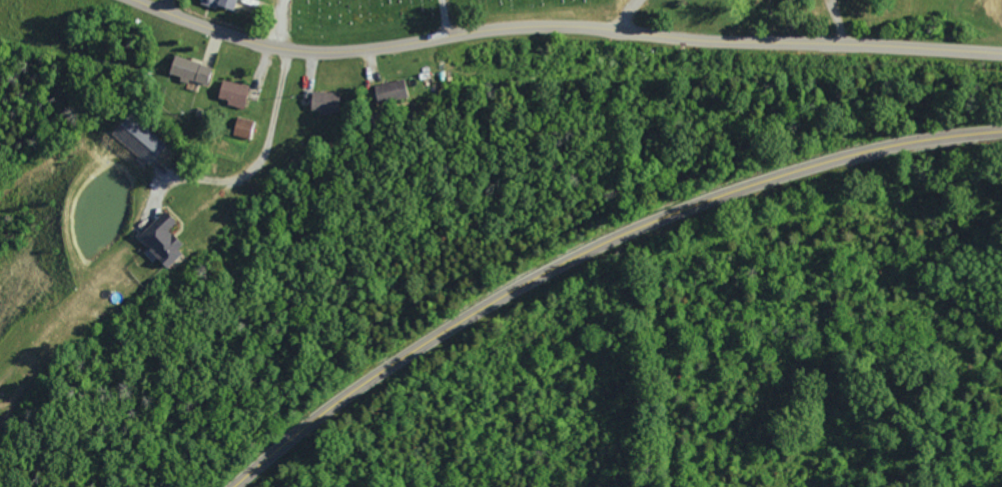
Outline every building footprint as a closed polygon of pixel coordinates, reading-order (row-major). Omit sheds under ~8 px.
[(236,0),(199,0),(198,4),(233,12),(236,0)] [(168,74),(207,86),(213,68),(174,56),(168,74)] [(407,98),(403,80),(373,87),(377,105),(407,98)] [(248,86),(221,81),(218,99),(226,101),(225,105),(244,109),(248,86)] [(311,92),(311,113),(338,114),(339,93),(311,92)] [(254,122),(237,117),(231,136),(248,141),(254,122)] [(136,238),(166,269),(185,252),(166,232),(174,224),(163,212),(136,238)]
